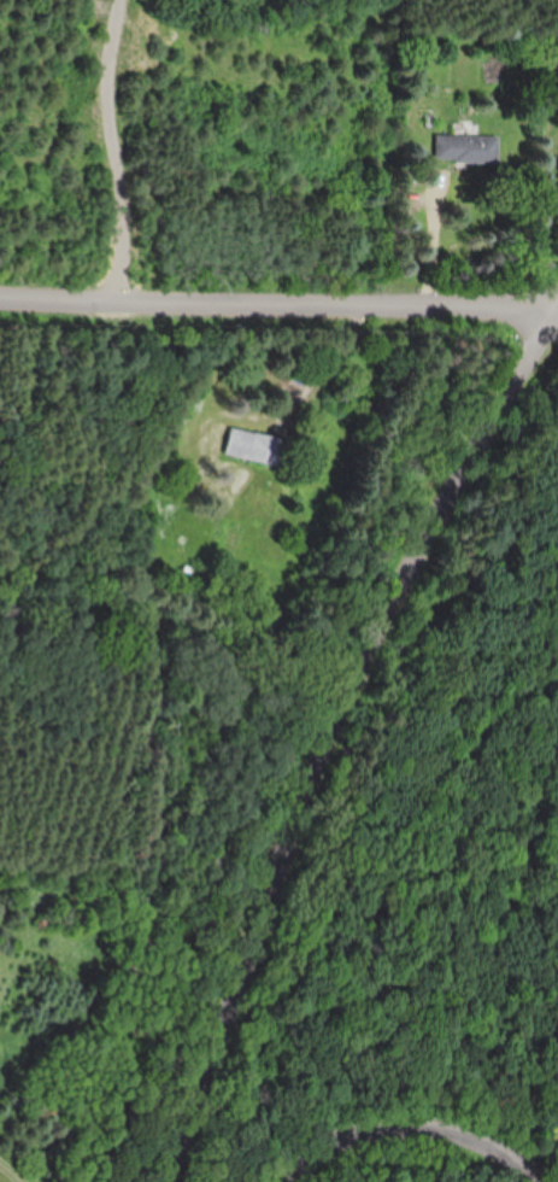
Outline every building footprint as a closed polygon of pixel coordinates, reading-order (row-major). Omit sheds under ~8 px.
[(435,161),(497,162),(497,136),(436,135),(435,161)] [(224,453),(274,466),(280,439),(231,426),(224,453)]
